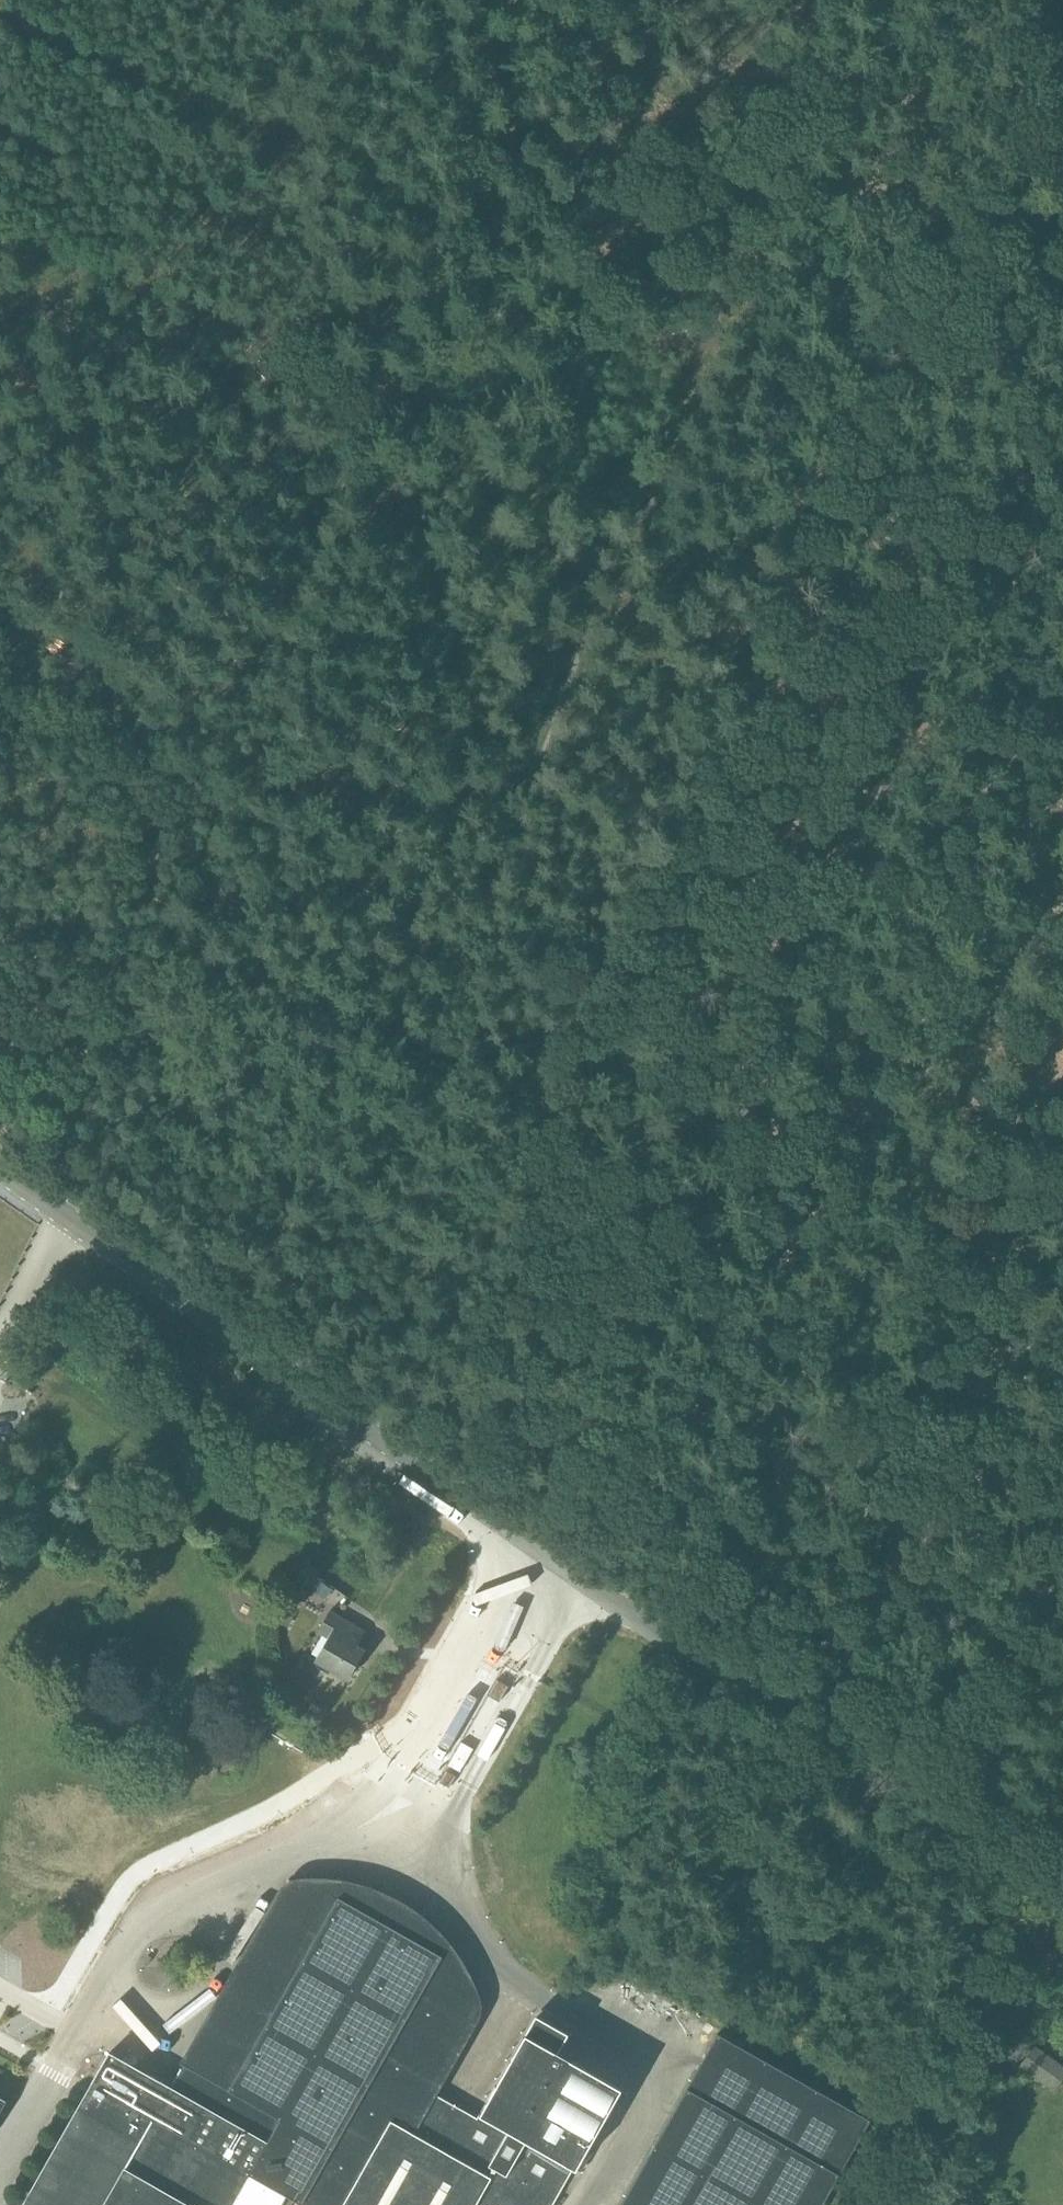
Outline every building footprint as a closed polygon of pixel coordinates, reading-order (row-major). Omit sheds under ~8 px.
[(364,1661),(368,1654),(357,1647),(365,1632),(330,1611),(318,1632),(328,1638),(315,1660),(347,1680),(360,1659),(364,1661)] [(466,1725),(479,1705),(461,1695),(449,1715),(466,1725)] [(423,1769),(435,1777),(436,1776),(435,1776),(448,1754),(436,1747),(424,1769),(423,1769)] [(239,1966),(171,2086),(109,2052),(22,2204),(232,2204),(249,2174),(302,2204),(387,2052),(375,2045),(389,2019),(403,2025),(443,1953),(431,1938),(417,1925),(422,1920),(402,1906),(377,1894),(336,1884),(336,1886),(332,1892),(330,1892),(273,1988),(239,1966)] [(0,1999),(0,2011),(7,2014),(14,2001),(2,1995),(0,1999)] [(567,2034),(535,2015),(525,2035),(524,2034),(479,2115),(477,2118),(433,2092),(420,2115),(405,2106),(395,2123),(391,2120),(343,2204),(552,2204),(573,2168),(575,2169),(620,2089),(557,2053),(567,2034)] [(388,2049),(400,2027),(392,2022),(379,2044),(388,2049)] [(620,2204),(821,2204),(869,2119),(717,2033),(620,2204)] [(1062,2076),(1062,2065),(1034,2045),(1019,2065),(1053,2090),(1062,2076)]
